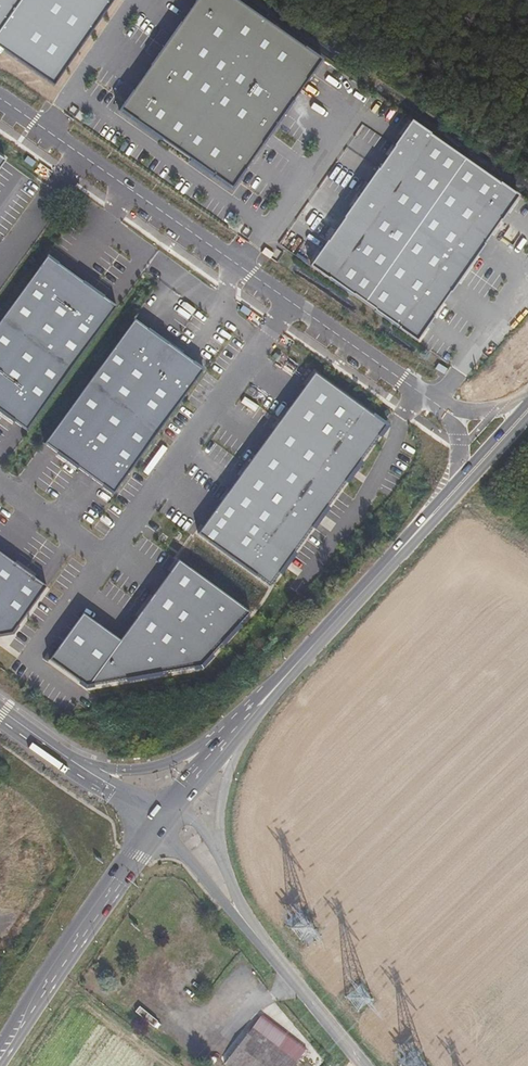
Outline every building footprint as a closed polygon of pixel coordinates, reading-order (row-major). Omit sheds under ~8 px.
[(55,86),(115,0),(0,0),(0,48),(55,86)] [(121,112),(233,190),(323,59),(237,0),(198,0),(121,112)] [(414,122),(313,266),(419,341),(518,196),(414,122)] [(47,257),(0,322),(0,412),(27,431),(117,308),(47,257)] [(204,370),(134,320),(45,444),(114,495),(204,370)] [(387,425),(315,373),(198,534),(270,586),(387,425)] [(0,553),(0,636),(13,634),(46,587),(0,553)] [(250,612),(178,560),(119,641),(82,614),(49,659),(86,687),(203,666),(250,612)] [(262,1015),(224,1064),(227,1065),(294,1065),(308,1048),(262,1015)]
